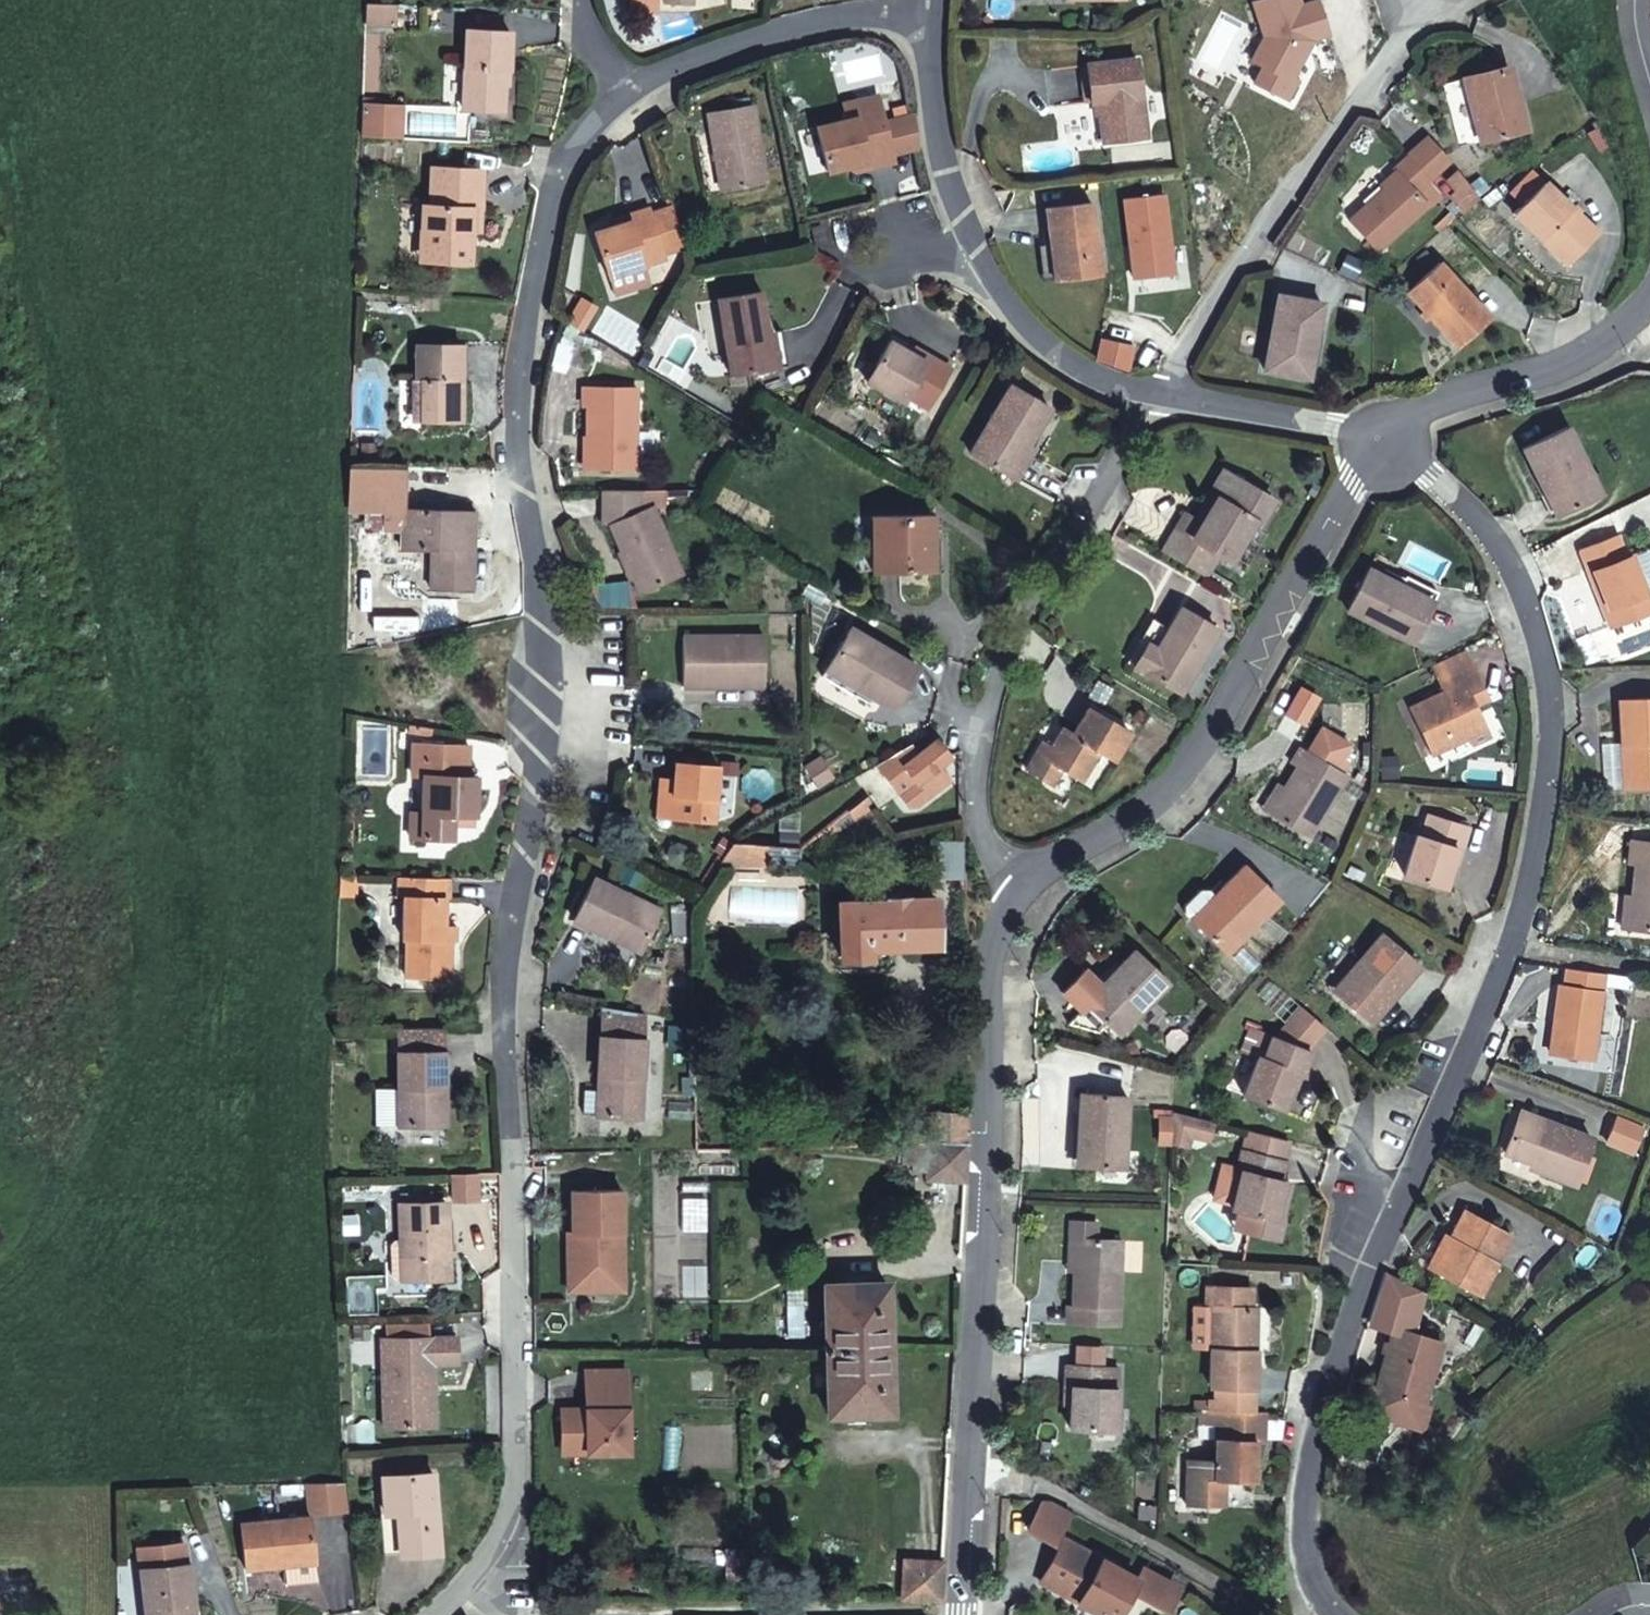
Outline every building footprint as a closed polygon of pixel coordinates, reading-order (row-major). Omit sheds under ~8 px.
[(1221,71),(1223,88),(1229,129),(1237,185),(1230,185),(1230,203),(1262,202),(1260,185),(1275,184),(1255,24),(1279,16),(1284,30),(1301,25),(1311,22),(1308,11),(1343,1),(1343,0),(1212,0),(1221,71)] [(366,2),(365,22),(396,23),(397,4),(366,2)] [(1311,22),(1301,25),(1322,85),(1326,96),(1341,100),(1366,58),(1346,45),(1318,26),(1311,22)] [(449,104),(489,106),(490,65),(494,64),(494,28),(451,27),(449,104)] [(1525,115),(1505,55),(1464,68),(1483,129),(1525,115)] [(1132,65),(1113,66),(1116,93),(1122,140),(1138,138),(1132,65)] [(1116,93),(1113,66),(1084,68),(1087,104),(1092,104),(1096,142),(1122,140),(1116,93)] [(746,98),(703,107),(719,182),(762,173),(746,98)] [(381,101),(363,100),(363,119),(363,133),(379,134),(381,101)] [(397,102),(381,101),(379,134),(396,135),(397,102)] [(820,162),(838,158),(858,154),(860,160),(884,155),(874,112),(854,117),(852,110),(811,118),(820,162)] [(1452,162),(1431,135),(1403,159),(1425,184),(1452,162)] [(858,154),(838,158),(839,165),(860,160),(858,154)] [(1395,174),(1346,220),(1375,248),(1435,195),(1425,184),(1403,159),(1402,158),(1390,169),(1395,174)] [(430,202),(424,202),(421,242),(447,244),(446,255),(469,256),(470,228),(471,207),(478,208),(480,167),(432,165),(430,202)] [(1470,185),(1458,170),(1444,182),(1453,193),(1448,197),(1460,212),(1479,196),(1470,185)] [(1570,262),(1599,231),(1544,180),(1513,212),(1570,262)] [(607,273),(687,249),(675,213),(671,200),(627,213),(630,223),(620,226),(594,234),(607,273)] [(1096,271),(1087,200),(1041,206),(1046,242),(1050,277),(1096,271)] [(617,216),(620,226),(630,223),(627,213),(617,216)] [(820,223),(811,225),(814,239),(824,237),(820,223)] [(421,254),(446,255),(447,244),(421,242),(421,254)] [(1035,243),(1041,278),(1050,277),(1046,242),(1035,243)] [(1409,288),(1457,341),(1488,313),(1440,260),(1408,287),(1409,288)] [(758,282),(713,284),(714,303),(718,362),(776,359),(774,324),(768,325),(766,305),(760,305),(758,282)] [(1320,301),(1276,294),(1267,349),(1263,368),(1307,375),(1312,338),(1315,339),(1320,301)] [(418,343),(417,378),(422,378),(421,417),(459,418),(461,345),(418,343)] [(901,394),(923,407),(945,368),(923,356),(920,362),(904,353),(889,345),(867,382),(898,401),(901,394)] [(907,347),(904,353),(920,362),(923,356),(907,347)] [(422,378),(417,378),(414,378),(413,417),(421,417),(422,378)] [(967,452),(1006,476),(1025,444),(1046,408),(1005,385),(967,452)] [(579,467),(631,467),(632,387),(578,386),(578,405),(580,405),(579,467)] [(901,394),(898,401),(918,413),(920,414),(923,407),(901,394)] [(1550,489),(1561,512),(1600,493),(1566,423),(1521,446),(1521,447),(1543,490),(1548,487),(1550,489)] [(1025,444),(1006,476),(1012,479),(1031,448),(1025,444)] [(469,543),(470,505),(406,504),(407,465),(355,464),(353,504),(406,505),(406,542),(434,542),(434,581),(476,582),(476,543),(469,543)] [(1163,548),(1208,575),(1222,551),(1233,557),(1256,518),(1259,519),(1272,495),(1229,470),(1202,517),(1186,508),(1163,548)] [(647,490),(629,490),(589,489),(590,523),(597,523),(634,585),(672,564),(673,563),(638,507),(647,508),(647,490)] [(929,513),(870,514),(872,567),(931,567),(929,513)] [(1621,621),(1649,608),(1649,573),(1640,548),(1633,551),(1622,528),(1619,528),(1586,544),(1596,567),(1602,564),(1617,597),(1612,599),(1621,621)] [(1412,635),(1430,597),(1399,583),(1400,580),(1365,564),(1347,603),(1412,635)] [(1430,597),(1436,584),(1405,569),(1400,580),(1399,583),(1430,597)] [(1183,603),(1169,627),(1161,641),(1158,646),(1150,642),(1137,663),(1184,691),(1221,626),(1183,603)] [(1169,627),(1156,620),(1132,660),(1137,663),(1150,642),(1158,646),(1161,641),(1169,627)] [(821,677),(854,697),(857,692),(890,710),(915,668),(849,630),(821,677)] [(761,638),(679,636),(678,689),(726,689),(727,682),(760,682),(761,638)] [(1461,649),(1429,663),(1437,681),(1469,666),(1461,649)] [(1473,744),(1492,735),(1474,695),(1481,691),(1469,666),(1437,681),(1440,688),(1408,703),(1428,745),(1435,761),(1473,744)] [(1628,786),(1638,786),(1649,785),(1649,700),(1616,702),(1618,746),(1626,746),(1628,786)] [(1036,771),(1058,783),(1067,769),(1072,772),(1091,782),(1092,782),(1108,752),(1123,759),(1124,759),(1137,735),(1137,733),(1094,710),(1092,714),(1076,744),(1065,739),(1055,758),(1046,754),(1036,771)] [(939,743),(950,734),(947,729),(923,747),(902,763),(888,774),(884,777),(904,802),(915,802),(947,777),(936,761),(946,754),(946,752),(939,743)] [(1476,749),(1494,741),(1492,735),(1473,744),(1476,749)] [(902,763),(923,747),(916,739),(874,763),(884,777),(888,774),(902,763)] [(1342,771),(1296,746),(1287,762),(1292,765),(1268,810),(1309,832),(1342,771)] [(1618,746),(1619,787),(1628,786),(1626,746),(1618,746)] [(419,777),(418,815),(410,815),(410,840),(451,840),(452,820),(452,815),(477,816),(478,778),(469,778),(468,777),(468,749),(420,748),(419,777)] [(419,777),(420,748),(412,748),(412,777),(419,777)] [(710,819),(718,764),(675,759),(673,778),(668,813),(670,813),(710,819)] [(1292,765),(1287,762),(1264,807),(1268,810),(1292,765)] [(1067,769),(1058,783),(1064,787),(1072,772),(1067,769)] [(668,813),(673,778),(661,777),(657,818),(667,819),(670,813),(668,813)] [(888,789),(880,780),(846,806),(854,816),(887,791),(888,789)] [(1402,871),(1444,885),(1457,847),(1461,848),(1469,825),(1428,813),(1421,833),(1415,831),(1402,871)] [(936,838),(936,875),(962,875),(961,838),(936,838)] [(1625,862),(1631,862),(1628,896),(1626,927),(1649,929),(1649,843),(1627,841),(1625,862)] [(797,845),(732,842),(729,842),(715,863),(734,865),(762,865),(762,862),(796,864),(797,845)] [(1277,898),(1241,863),(1236,867),(1209,895),(1212,898),(1191,919),(1225,952),(1277,898)] [(340,876),(339,898),(358,898),(359,876),(340,876)] [(406,975),(451,976),(451,937),(444,937),(445,898),(447,898),(447,877),(398,877),(398,897),(404,897),(403,938),(406,938),(406,975)] [(659,911),(593,877),(573,918),(606,935),(608,930),(619,936),(616,940),(639,951),(659,911)] [(1182,910),(1191,919),(1212,898),(1209,895),(1204,888),(1196,888),(1182,902),(1182,910)] [(885,897),(837,897),(837,952),(877,951),(877,942),(934,941),(934,893),(885,894),(885,897)] [(1359,961),(1334,989),(1366,1018),(1414,963),(1378,931),(1354,956),(1359,961)] [(1163,980),(1130,948),(1102,977),(1106,981),(1102,986),(1097,982),(1081,966),(1058,991),(1078,1008),(1065,1022),(1095,1029),(1103,1020),(1115,1031),(1163,980)] [(1354,956),(1329,985),(1334,989),(1359,961),(1354,956)] [(1613,983),(1614,971),(1557,963),(1556,981),(1553,981),(1552,982),(1548,1019),(1551,1019),(1548,1052),(1589,1057),(1595,1000),(1597,981),(1613,983)] [(1097,982),(1102,986),(1106,981),(1102,977),(1097,982)] [(633,1030),(633,1009),(588,1003),(588,1031),(633,1030)] [(1246,1088),(1284,1103),(1298,1067),(1301,1068),(1309,1048),(1305,1047),(1323,1024),(1299,1003),(1273,1035),(1250,1025),(1241,1048),(1258,1054),(1246,1088)] [(442,1027),(396,1028),(398,1072),(398,1086),(399,1123),(444,1122),(443,1068),(442,1027)] [(634,1109),(633,1030),(588,1031),(589,1068),(593,1069),(594,1084),(594,1107),(594,1110),(634,1109)] [(576,1108),(594,1107),(594,1084),(576,1084),(576,1108)] [(375,1087),(376,1124),(399,1123),(398,1086),(375,1087)] [(1081,1093),(1079,1133),(1085,1133),(1082,1164),(1124,1166),(1127,1096),(1081,1093)] [(1588,1130),(1517,1105),(1503,1146),(1541,1159),(1539,1165),(1572,1177),(1588,1130)] [(1161,1137),(1170,1137),(1171,1109),(1171,1107),(1162,1107),(1161,1137)] [(1171,1109),(1170,1137),(1185,1141),(1187,1132),(1206,1136),(1210,1118),(1171,1109)] [(1276,1171),(1280,1155),(1279,1155),(1283,1136),(1243,1126),(1239,1147),(1238,1147),(1234,1165),(1239,1166),(1230,1202),(1236,1204),(1252,1207),(1248,1224),(1275,1229),(1280,1209),(1274,1208),(1283,1172),(1276,1171)] [(967,1139),(900,1141),(900,1165),(910,1164),(910,1171),(927,1171),(927,1178),(965,1179),(967,1139)] [(478,1172),(454,1173),(455,1199),(479,1198),(478,1172)] [(1288,1173),(1283,1172),(1274,1208),(1280,1209),(1288,1173)] [(572,1231),(574,1230),(575,1277),(623,1276),(622,1188),(571,1189),(572,1231)] [(399,1203),(400,1240),(407,1240),(408,1277),(421,1276),(448,1275),(446,1201),(399,1203)] [(1252,1207),(1236,1204),(1232,1220),(1248,1224),(1252,1207)] [(1470,1288),(1503,1230),(1457,1205),(1424,1262),(1428,1265),(1470,1288)] [(1075,1239),(1094,1240),(1095,1216),(1068,1216),(1066,1263),(1074,1264),(1075,1239)] [(572,1231),(567,1231),(568,1288),(623,1287),(623,1276),(575,1277),(574,1230),(572,1231)] [(1121,1241),(1094,1240),(1075,1239),(1074,1264),(1071,1321),(1117,1323),(1121,1241)] [(822,1281),(823,1346),(887,1345),(885,1281),(822,1281)] [(1208,1382),(1214,1383),(1251,1383),(1253,1345),(1248,1344),(1250,1300),(1211,1299),(1208,1382)] [(389,1323),(390,1339),(430,1338),(429,1322),(389,1323)] [(1415,1402),(1431,1339),(1387,1327),(1385,1327),(1368,1390),(1375,1392),(1412,1401),(1415,1402)] [(387,1425),(436,1423),(435,1361),(457,1360),(457,1337),(430,1338),(390,1339),(384,1339),(387,1425)] [(1074,1342),(1074,1365),(1100,1365),(1101,1343),(1074,1342)] [(887,1345),(823,1346),(825,1412),(888,1410),(887,1345)] [(1069,1390),(1066,1428),(1113,1431),(1115,1388),(1109,1388),(1110,1366),(1100,1365),(1074,1365),(1064,1364),(1062,1390),(1069,1390)] [(1250,1409),(1251,1383),(1214,1383),(1214,1408),(1250,1409)] [(1408,1413),(1412,1401),(1375,1392),(1372,1403),(1408,1413)] [(1188,1456),(1187,1501),(1209,1502),(1210,1485),(1216,1477),(1227,1477),(1252,1477),(1253,1439),(1263,1439),(1264,1410),(1250,1409),(1214,1408),(1197,1407),(1197,1422),(1216,1422),(1214,1456),(1188,1456)] [(346,1471),(308,1473),(310,1505),(243,1510),(246,1552),(285,1549),(314,1547),(311,1505),(349,1502),(346,1471)] [(401,1554),(439,1551),(434,1472),(385,1477),(388,1515),(398,1514),(401,1554)] [(1209,1502),(1227,1502),(1227,1477),(1216,1477),(1210,1485),(1209,1502)] [(1048,1498),(1041,1498),(1025,1531),(1052,1544),(1069,1510),(1048,1498)] [(382,1516),(385,1555),(401,1554),(398,1514),(388,1515),(382,1516)] [(195,1601),(192,1557),(189,1557),(187,1536),(142,1540),(146,1614),(190,1614),(189,1601),(195,1601)] [(1040,1582),(1102,1614),(1116,1614),(1130,1588),(1157,1603),(1168,1582),(1141,1568),(1136,1577),(1062,1538),(1040,1582)] [(316,1565),(314,1547),(285,1549),(286,1567),(316,1565)] [(902,1560),(901,1599),(939,1599),(941,1561),(902,1560)] [(1168,1582),(1157,1603),(1167,1608),(1178,1588),(1168,1582)]
